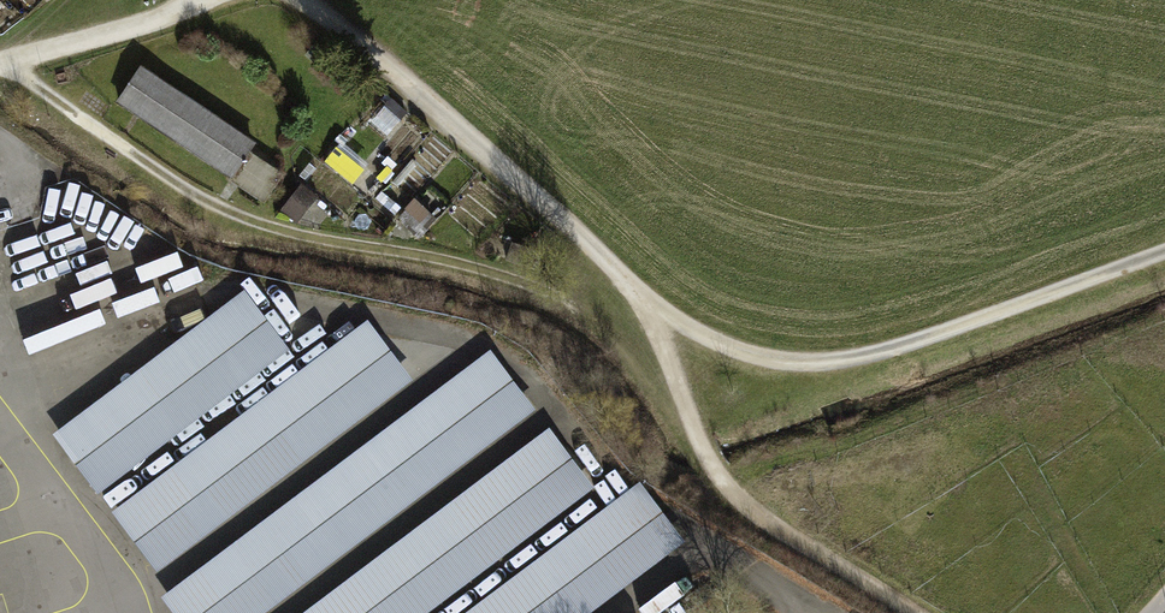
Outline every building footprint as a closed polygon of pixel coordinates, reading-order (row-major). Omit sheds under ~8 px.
[(139,67),(116,102),(234,181),(257,146),(139,67)] [(243,290),(54,435),(101,495),(290,350),(243,290)] [(370,324),(115,512),(159,571),(415,383),(370,324)] [(160,601),(169,612),(261,612),(533,410),(491,354),(160,601)] [(548,430),(306,612),(429,612),(593,491),(548,430)] [(468,612),(589,612),(682,543),(638,485),(468,612)]
